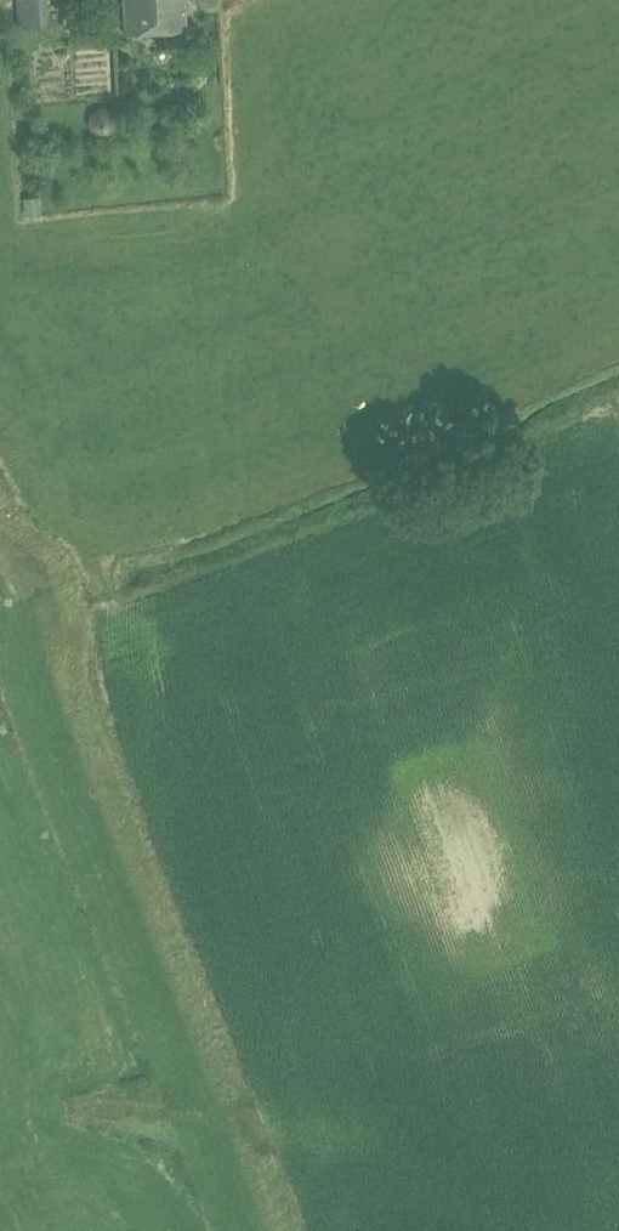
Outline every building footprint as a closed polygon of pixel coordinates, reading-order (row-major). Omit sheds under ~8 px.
[(19,24),(51,20),(49,0),(17,0),(19,24)] [(127,30),(186,27),(185,0),(126,0),(127,30)] [(93,130),(100,133),(108,133),(114,128),(117,121),(115,111),(109,106),(101,106),(96,108),(91,113),(89,122),(93,130)] [(26,213),(40,211),(39,195),(24,197),(26,213)]
